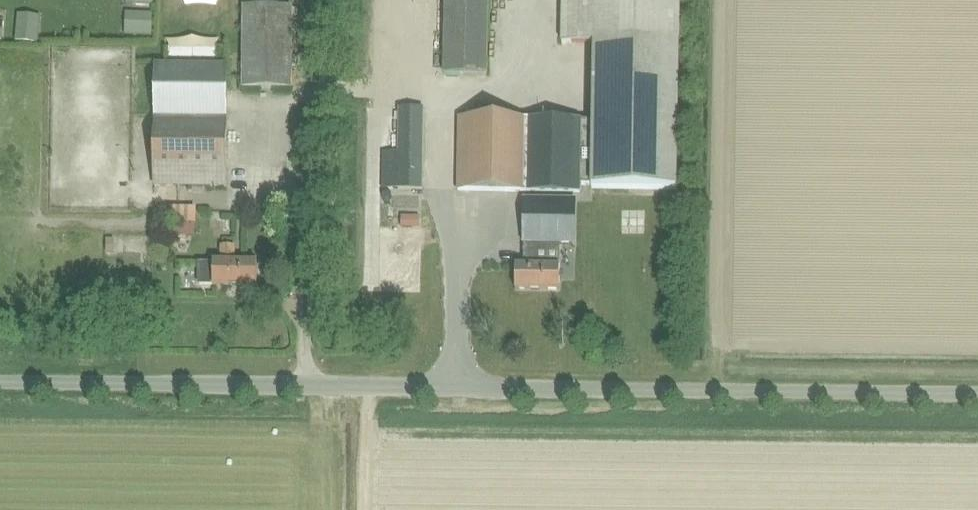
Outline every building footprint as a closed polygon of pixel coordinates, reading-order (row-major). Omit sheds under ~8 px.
[(443,75),(486,75),(487,0),(444,0),(443,75)] [(594,44),(679,44),(679,0),(562,0),(561,44),(594,44)] [(291,90),(292,8),(242,8),(242,89),(291,90)] [(676,189),(679,44),(594,44),(592,121),(529,120),(458,119),(457,190),(579,192),(579,185),(591,185),(591,188),(676,189)] [(153,116),(155,116),(226,116),(227,116),(228,66),(154,65),(153,116)] [(381,189),(421,190),(422,109),(399,108),(398,153),(382,153),(381,189)] [(225,187),(226,116),(155,116),(154,187),(225,187)] [(575,245),(576,201),(525,200),(523,243),(575,245)] [(604,254),(617,251),(615,238),(601,240),(604,254)] [(212,264),(198,264),(197,285),(212,285),(212,286),(256,287),(256,263),(233,263),(234,246),(220,246),(220,263),(212,262),(212,264)] [(558,291),(559,267),(536,267),(537,250),(523,250),(523,266),(515,266),(514,290),(558,291)]
